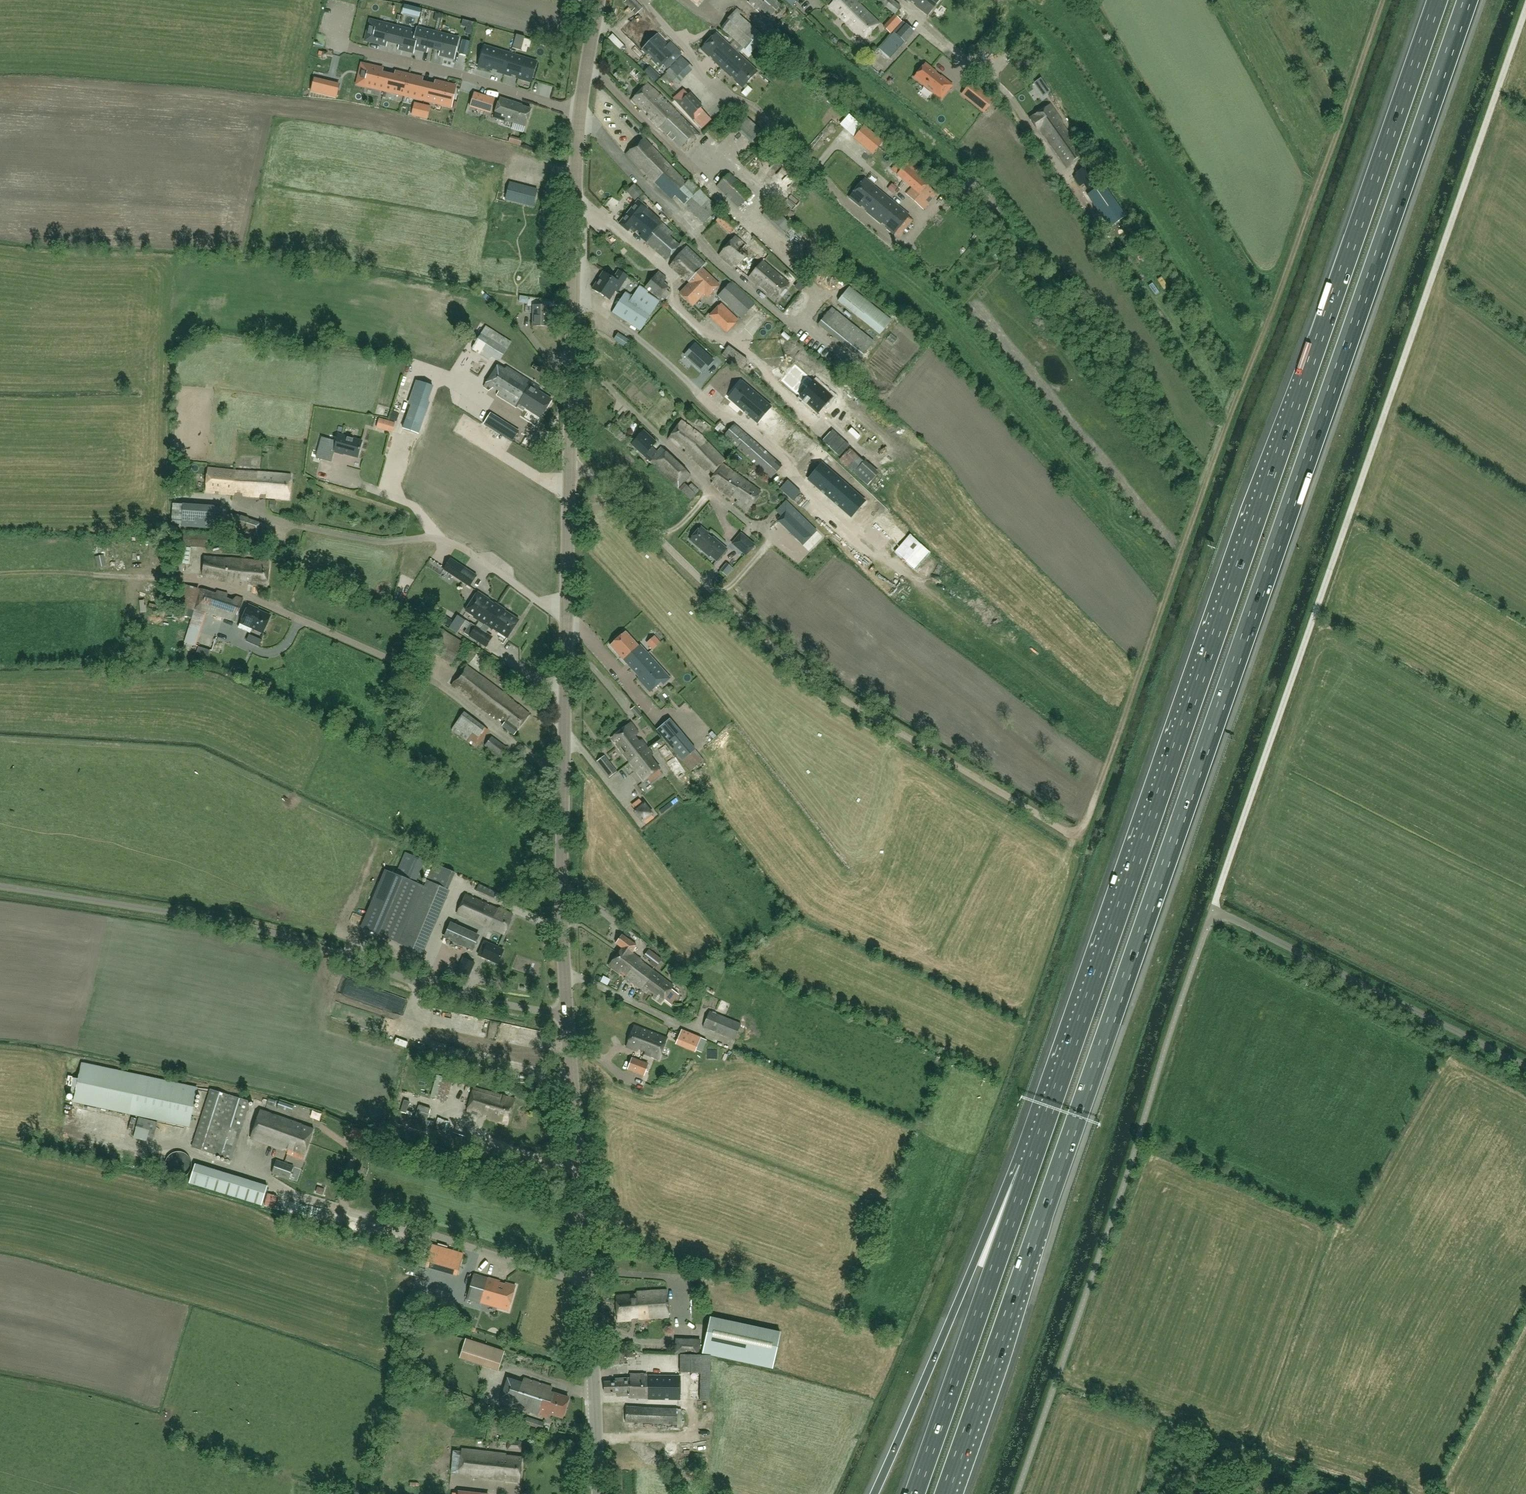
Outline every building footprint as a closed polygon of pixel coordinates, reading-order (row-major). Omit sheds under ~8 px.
[(642,8),(634,0),(626,0),(624,2),(637,14),(642,8)] [(748,2),(757,10),(759,7),(770,17),(781,5),(776,0),(750,0),(748,2)] [(879,23),(855,0),(835,0),(829,6),(849,25),(849,26),(857,34),(858,33),(864,38),(879,23)] [(901,7),(893,0),(877,0),(895,15),(901,7)] [(910,1),(912,0),(916,3),(915,5),(927,14),(938,0),(909,0),(910,1)] [(720,28),(746,50),(760,33),(740,15),(742,12),(737,8),(720,28)] [(637,14),(622,30),(630,38),(631,37),(635,42),(643,50),(647,54),(662,39),(658,35),(637,14)] [(895,14),(883,26),(891,34),(902,21),(895,14)] [(368,31),(366,40),(387,45),(388,41),(393,43),(397,27),(376,22),(371,20),(368,31)] [(474,22),(468,21),(465,33),(471,34),(474,22)] [(397,27),(393,43),(399,44),(398,48),(414,52),(415,48),(414,48),(418,33),(417,32),(397,27)] [(414,48),(415,48),(427,51),(428,47),(434,48),(438,33),(418,28),(417,32),(418,33),(414,48)] [(888,58),(904,41),(894,32),(878,49),(888,58)] [(438,33),(434,48),(441,50),(440,54),(454,58),(459,39),(438,33)] [(722,68),(737,52),(716,33),(701,49),(709,57),(712,56),(714,58),(713,61),(722,68)] [(668,45),(662,39),(647,54),(647,55),(650,54),(655,58),(652,60),(660,68),(663,65),(667,68),(683,52),(671,41),(668,45)] [(471,42),(463,40),(459,54),(467,56),(471,42)] [(484,46),(478,66),(492,70),(492,68),(498,70),(497,72),(504,74),(510,54),(484,46)] [(828,61),(831,55),(822,50),(819,56),(828,61)] [(737,52),(722,68),(732,78),(734,77),(737,79),(736,82),(742,87),(757,71),(737,52)] [(511,74),(516,75),(516,77),(531,82),(537,62),(510,54),(504,74),(510,76),(511,74)] [(682,56),(660,79),(668,85),(674,79),(678,83),(693,68),(682,56)] [(935,72),(925,64),(914,77),(941,99),(952,85),(941,77),(940,78),(935,73),(935,72)] [(383,69),(369,66),(364,85),(384,90),(388,75),(382,73),(383,69)] [(643,72),(648,76),(652,71),(648,67),(643,72)] [(388,75),(384,90),(404,95),(409,75),(395,72),(394,76),(388,75)] [(641,80),(644,77),(645,76),(640,72),(639,73),(636,76),(641,80)] [(409,75),(404,95),(424,99),(428,84),(422,83),(423,79),(409,75)] [(1036,87),(1043,83),(1042,80),(1041,78),(1034,83),(1036,87)] [(336,97),(339,86),(322,82),(319,93),(336,97)] [(428,84),(424,99),(437,102),(451,106),(455,86),(435,82),(434,86),(428,84)] [(967,98),(984,112),(993,100),(976,87),(972,83),(971,83),(967,88),(967,89),(963,94),(962,94),(967,98)] [(687,150),(701,135),(654,89),(652,89),(647,84),(632,100),(647,115),(647,116),(658,126),(680,148),(683,146),(687,150)] [(752,88),(748,95),(754,99),(758,92),(752,88)] [(673,98),(695,123),(705,113),(701,108),(703,106),(690,92),(688,94),(683,89),(673,98)] [(484,110),(488,99),(474,94),(470,106),(484,110)] [(526,126),(531,108),(517,104),(517,103),(500,97),(493,116),(500,118),(504,120),(504,119),(526,126)] [(420,117),(422,109),(423,105),(415,103),(412,115),(420,117)] [(1084,156),(1063,125),(1063,121),(1051,104),(1030,118),(1038,131),(1041,130),(1067,168),(1084,156)] [(422,109),(420,117),(427,118),(429,111),(422,109)] [(712,120),(705,113),(695,123),(701,129),(712,120)] [(861,127),(848,115),(840,124),(853,136),(861,127)] [(746,117),(735,129),(751,143),(762,130),(746,117)] [(863,146),(873,134),(864,126),(854,138),(863,146)] [(686,183),(644,138),(626,154),(641,169),(644,169),(648,173),(647,174),(672,200),(675,196),(703,224),(719,209),(689,179),(686,183)] [(855,141),(851,148),(856,151),(860,144),(855,141)] [(891,169),(903,180),(912,170),(900,160),(891,169)] [(1087,190),(1102,179),(1090,163),(1075,173),(1076,175),(1073,177),(1080,187),(1082,185),(1082,186),(1084,185),(1087,190)] [(912,170),(903,180),(912,187),(906,193),(924,208),(937,193),(927,185),(928,184),(912,170)] [(751,194),(730,173),(717,186),(738,207),(751,194)] [(504,179),(489,175),(487,185),(494,187),(492,195),(521,202),(526,184),(510,180),(510,179),(505,178),(504,177),(504,179)] [(872,216),(887,197),(865,180),(850,198),(861,207),(863,206),(867,210),(867,212),(872,216)] [(1126,215),(1103,183),(1087,194),(1110,226),(1126,215)] [(647,198),(634,184),(626,191),(635,200),(638,197),(642,203),(647,198)] [(897,188),(892,184),(889,188),(893,192),(897,188)] [(941,195),(933,202),(941,211),(949,203),(941,195)] [(909,216),(887,197),(872,216),(881,224),(883,223),(887,226),(887,228),(894,234),(895,232),(899,235),(912,221),(908,218),(909,216)] [(650,211),(638,201),(619,224),(628,231),(629,229),(634,232),(637,230),(641,234),(640,236),(666,260),(680,244),(683,241),(674,232),(673,233),(664,224),(668,220),(659,211),(662,208),(657,204),(650,211)] [(729,236),(736,228),(719,212),(712,220),(729,236)] [(674,228),(679,225),(675,217),(670,220),(674,228)] [(760,233),(754,235),(757,244),(763,242),(760,233)] [(752,250),(735,236),(719,255),(732,267),(735,264),(738,266),(737,267),(775,300),(790,284),(757,255),(758,254),(752,249),(752,250)] [(713,278),(702,267),(706,264),(687,247),(669,266),(682,278),(683,276),(690,283),(680,293),(693,306),(704,294),(708,298),(720,285),(713,278)] [(617,292),(628,276),(619,270),(613,278),(603,272),(592,289),(610,300),(615,291),(617,292)] [(659,271),(647,285),(651,289),(649,291),(654,295),(656,293),(665,300),(670,294),(667,290),(669,287),(664,282),(667,278),(659,271)] [(825,278),(833,284),(836,280),(829,274),(825,278)] [(833,287),(839,290),(842,284),(837,281),(833,287)] [(731,282),(718,296),(742,318),(755,304),(731,282)] [(659,301),(646,292),(647,290),(640,286),(633,297),(626,292),(613,313),(640,331),(659,301)] [(881,334),(892,320),(849,286),(838,300),(881,334)] [(708,316),(727,333),(737,323),(736,322),(739,320),(721,303),(719,306),(718,306),(708,316)] [(549,326),(549,306),(533,306),(533,326),(549,326)] [(832,308),(819,324),(861,358),(874,342),(832,308)] [(511,342),(486,326),(482,332),(471,349),(476,352),(481,355),(489,360),(490,360),(492,357),(499,361),(511,342)] [(625,347),(629,341),(619,333),(614,340),(625,347)] [(686,355),(704,372),(714,361),(697,344),(686,355)] [(737,364),(741,367),(746,361),(727,347),(720,356),(734,367),(737,364)] [(505,369),(498,365),(484,387),(489,390),(493,388),(499,391),(496,395),(516,407),(532,382),(507,366),(505,369)] [(529,514),(542,477),(531,473),(532,470),(515,465),(518,457),(501,452),(503,447),(486,441),(487,438),(425,416),(430,402),(428,401),(434,385),(416,380),(408,405),(411,405),(406,420),(397,445),(446,462),(440,478),(450,481),(448,485),(529,514)] [(813,381),(800,396),(818,412),(831,397),(813,381)] [(552,400),(538,391),(540,388),(532,382),(519,403),(526,408),(540,417),(552,400)] [(771,408),(745,386),(732,401),(758,423),(771,408)] [(771,408),(758,423),(783,445),(796,430),(771,408)] [(519,431),(490,413),(483,424),(512,442),(519,431)] [(394,422),(380,418),(377,427),(392,432),(394,422)] [(725,460),(705,438),(681,421),(668,439),(679,448),(682,446),(686,450),(685,452),(706,471),(709,469),(713,474),(725,460)] [(720,422),(715,429),(720,433),(726,426),(720,422)] [(734,424),(723,436),(771,478),(782,466),(734,424)] [(644,456),(656,443),(643,431),(631,444),(644,456)] [(358,457),(362,441),(338,435),(336,441),(322,437),(316,458),(331,462),(334,452),(343,454),(344,453),(358,457)] [(688,487),(685,483),(691,476),(661,448),(648,461),(679,489),(690,501),(700,490),(692,483),(688,487)] [(870,485),(876,479),(850,451),(839,461),(857,479),(861,475),(870,485)] [(747,511),(761,492),(723,464),(711,479),(714,481),(712,483),(730,498),(733,496),(738,500),(736,503),(747,511)] [(809,479),(830,497),(843,482),(822,464),(809,479)] [(232,494),(234,471),(209,468),(207,492),(215,493),(216,491),(220,491),(220,493),(232,494)] [(263,472),(234,471),(232,494),(234,494),(236,491),(245,492),(246,496),(259,497),(261,493),(267,493),(266,497),(289,499),(291,475),(263,472)] [(865,500),(843,482),(830,497),(852,515),(865,500)] [(786,501),(780,506),(786,511),(791,506),(786,501)] [(182,504),(181,526),(222,529),(224,507),(182,504)] [(781,516),(777,520),(803,545),(817,531),(791,506),(786,511),(780,506),(776,511),(781,516)] [(234,514),(230,529),(260,540),(261,539),(262,539),(266,525),(263,523),(262,522),(249,519),(249,517),(241,515),(234,514)] [(690,540),(709,556),(711,555),(717,560),(727,549),(713,537),(711,538),(708,535),(708,533),(701,527),(690,540)] [(190,564),(191,547),(208,548),(208,534),(177,533),(177,543),(176,543),(176,546),(175,562),(190,564)] [(754,545),(741,533),(732,543),(746,555),(754,545)] [(910,534),(895,551),(916,570),(925,560),(931,554),(910,534)] [(97,568),(104,567),(104,557),(96,558),(97,568)] [(266,587),(269,562),(241,559),(204,557),(202,574),(203,578),(240,584),(243,584),(245,582),(251,583),(251,585),(266,587)] [(457,578),(464,567),(458,563),(451,574),(457,578)] [(726,563),(720,570),(727,576),(733,569),(726,563)] [(464,567),(457,578),(470,587),(477,576),(464,567)] [(173,613),(175,614),(174,619),(184,621),(186,616),(192,617),(199,588),(184,584),(179,586),(173,613)] [(216,593),(200,588),(194,609),(236,622),(243,599),(236,597),(233,600),(227,598),(228,593),(217,591),(216,593)] [(478,592),(465,611),(474,617),(473,618),(485,626),(499,605),(495,603),(494,604),(489,600),(490,599),(478,592)] [(263,632),(270,616),(258,610),(258,609),(249,605),(241,624),(252,629),(252,627),(263,632)] [(506,610),(499,605),(482,630),(476,626),(469,637),(486,648),(493,637),(486,633),(489,628),(493,631),(494,629),(507,638),(519,620),(505,611),(506,610)] [(453,620),(439,611),(434,617),(448,626),(453,620)] [(639,646),(626,631),(610,645),(631,669),(648,654),(640,645),(639,646)] [(653,635),(647,641),(654,648),(660,642),(653,635)] [(198,647),(196,653),(208,656),(210,650),(198,647)] [(670,679),(648,654),(631,669),(639,677),(637,679),(650,692),(661,682),(663,685),(670,679)] [(514,735),(529,714),(513,701),(467,666),(452,686),(497,720),(500,718),(505,723),(502,726),(514,735)] [(620,693),(627,687),(611,669),(604,675),(620,693)] [(643,716),(635,706),(631,710),(639,719),(643,716)] [(476,748),(489,731),(464,712),(451,729),(476,748)] [(657,730),(682,760),(696,749),(670,718),(657,730)] [(639,742),(635,736),(638,733),(631,723),(612,738),(644,780),(647,778),(651,783),(662,774),(659,769),(660,768),(651,757),(652,755),(642,740),(639,742)] [(492,737),(485,746),(500,757),(506,748),(492,737)] [(660,741),(653,744),(655,749),(662,745),(660,741)] [(658,750),(667,763),(666,763),(670,768),(679,762),(676,757),(675,757),(666,744),(658,750)] [(604,755),(597,761),(601,766),(606,762),(607,764),(606,765),(608,767),(604,770),(609,777),(616,771),(604,755)] [(636,812),(643,820),(651,814),(645,805),(636,812)] [(387,870),(362,928),(396,942),(420,885),(415,883),(425,860),(405,851),(396,874),(387,870)] [(443,894),(420,885),(396,942),(419,951),(443,894)] [(497,909),(466,894),(457,913),(468,918),(504,934),(511,918),(513,914),(499,907),(497,909)] [(473,950),(480,935),(450,922),(444,937),(473,950)] [(633,954),(631,952),(636,945),(622,935),(616,943),(622,948),(609,965),(619,973),(622,971),(627,975),(626,978),(631,982),(631,981),(647,991),(649,989),(655,993),(654,997),(662,1002),(664,999),(671,1004),(678,994),(672,989),(674,986),(640,961),(641,960),(633,954)] [(520,954),(532,959),(536,949),(516,942),(513,951),(520,954)] [(498,963),(504,950),(487,943),(482,957),(498,963)] [(466,979),(471,969),(460,963),(455,974),(466,979)] [(604,985),(608,980),(601,976),(598,982),(604,985)] [(735,1040),(741,1024),(709,1011),(703,1026),(735,1040)] [(634,1026),(626,1047),(638,1051),(639,1049),(645,1051),(644,1054),(659,1059),(667,1038),(634,1026)] [(702,1052),(707,1040),(694,1034),(682,1030),(676,1044),(695,1051),(696,1050),(702,1052)] [(644,1075),(648,1064),(632,1058),(628,1069),(644,1075)] [(188,1127),(196,1087),(82,1062),(74,1102),(130,1114),(188,1127)] [(438,1101),(440,1095),(446,1097),(452,1081),(434,1075),(427,1097),(438,1101)] [(507,1125),(515,1099),(474,1086),(466,1112),(507,1125)] [(232,1159),(250,1102),(211,1089),(192,1147),(232,1159)] [(277,1108),(291,1112),(294,1105),(279,1101),(277,1108)] [(261,1110),(251,1138),(287,1150),(287,1154),(303,1160),(314,1129),(301,1124),(302,1124),(261,1110)] [(152,1142),(157,1122),(139,1117),(133,1137),(152,1142)] [(362,1130),(360,1139),(365,1141),(368,1132),(362,1130)] [(185,1176),(186,1175),(187,1174),(188,1173),(189,1172),(190,1171),(190,1170),(191,1169),(191,1167),(192,1166),(192,1164),(191,1163),(191,1161),(191,1160),(190,1158),(189,1157),(188,1156),(188,1155),(186,1154),(185,1153),(184,1153),(183,1152),(182,1152),(181,1151),(180,1151),(178,1151),(177,1151),(175,1152),(174,1152),(173,1153),(171,1153),(170,1154),(169,1155),(168,1157),(167,1158),(166,1159),(166,1160),(166,1162),(165,1163),(165,1164),(165,1165),(166,1167),(166,1168),(166,1169),(167,1170),(167,1171),(168,1173),(169,1174),(170,1175),(172,1176),(173,1176),(174,1177),(176,1177),(177,1177),(179,1177),(180,1177),(182,1177),(183,1177),(184,1176),(185,1176)] [(289,1179),(294,1166),(276,1159),(271,1174),(289,1179)] [(189,1183),(262,1205),(268,1186),(195,1163),(189,1183)] [(458,1273),(463,1254),(432,1245),(426,1264),(458,1273)] [(443,1273),(441,1287),(464,1292),(467,1277),(443,1273)] [(497,1280),(474,1274),(467,1299),(494,1306),(493,1309),(500,1311),(501,1308),(509,1311),(516,1285),(503,1282),(502,1283),(496,1281),(497,1280)] [(431,1287),(427,1299),(438,1303),(442,1290),(435,1288),(431,1287)] [(669,1317),(667,1290),(638,1292),(638,1294),(616,1296),(618,1321),(631,1320),(632,1317),(638,1316),(639,1319),(669,1317)] [(1017,1303),(1022,1305),(1026,1294),(1020,1292),(1017,1303)] [(772,1368),(780,1332),(710,1317),(702,1353),(772,1368)] [(674,1353),(698,1354),(699,1339),(681,1338),(675,1338),(674,1353)] [(498,1372),(505,1353),(466,1339),(459,1358),(498,1372)] [(630,1396),(630,1398),(649,1399),(650,1376),(644,1376),(644,1374),(630,1373),(630,1378),(615,1378),(615,1381),(604,1382),(605,1393),(617,1393),(617,1397),(630,1396)] [(681,1376),(650,1376),(649,1399),(680,1399),(681,1376)] [(552,1387),(524,1378),(522,1384),(507,1379),(500,1403),(548,1418),(550,1414),(563,1418),(569,1398),(551,1392),(552,1387)] [(677,1424),(678,1409),(626,1407),(626,1422),(677,1424)] [(542,1430),(544,1423),(527,1417),(525,1423),(542,1430)] [(521,1452),(523,1441),(508,1440),(507,1451),(521,1452)] [(506,1454),(462,1449),(462,1451),(453,1450),(451,1472),(460,1474),(460,1473),(467,1473),(468,1476),(519,1482),(522,1457),(506,1455),(506,1454)]
